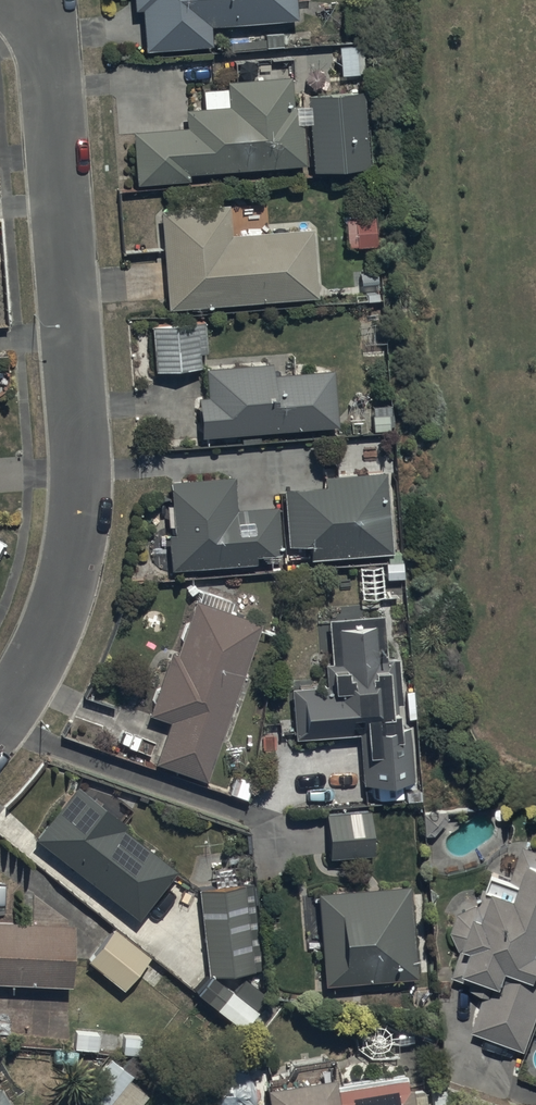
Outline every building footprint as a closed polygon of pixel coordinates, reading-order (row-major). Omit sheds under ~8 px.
[(136,3),(143,3),(145,42),(210,38),(209,16),(296,12),(295,0),(136,0),(136,3)] [(362,41),(338,42),(340,70),(359,70),(359,68),(363,67),(362,41)] [(228,74),(229,99),(185,102),(186,120),(133,125),(136,177),(188,172),(188,166),(306,156),(304,115),(295,116),(295,100),(291,100),(290,69),(228,74)] [(364,82),(306,87),(312,163),(370,158),(364,82)] [(228,198),(160,203),(167,302),(318,290),(312,220),(230,227),(228,198)] [(372,212),(343,214),(346,241),(375,238),(372,212)] [(205,315),(151,319),(155,362),(201,359),(200,347),(207,347),(205,315)] [(208,388),(197,389),(202,429),(338,419),(333,364),(274,368),(272,356),(206,362),(208,388)] [(323,468),(324,478),(285,479),(289,536),(311,535),(312,551),(391,546),(387,464),(323,468)] [(235,469),(172,473),(175,527),(167,528),(169,563),(257,557),(257,548),(279,546),(276,499),(237,501),(235,469)] [(262,616),(229,605),(232,596),(202,586),(199,594),(194,593),(148,708),(169,715),(155,756),(207,774),(262,616)] [(337,613),(318,615),(320,657),(323,657),(324,679),(302,681),(291,682),(294,731),(359,726),(362,777),(413,774),(409,717),(401,718),(400,700),(402,700),(399,653),(386,654),(383,609),(363,610),(363,606),(337,608),(337,613)] [(127,817),(77,779),(34,830),(137,911),(176,862),(124,821),(127,817)] [(369,804),(323,807),(327,849),(371,847),(369,804)] [(523,838),(511,872),(492,865),(487,881),(484,880),(479,896),(456,905),(452,921),(461,942),(452,969),(470,976),(469,980),(487,987),(473,1025),(523,1043),(535,1008),(535,843),(523,838)] [(246,878),(198,881),(207,965),(251,963),(246,878)] [(410,878),(318,886),(324,979),(417,971),(410,878)] [(0,914),(0,975),(72,977),(74,916),(0,914)] [(168,966),(112,921),(88,953),(127,984),(138,971),(153,984),(168,966)] [(243,974),(234,986),(208,967),(195,984),(244,1019),(265,990),(243,974)] [(81,1085),(106,1104),(135,1104),(147,1090),(128,1074),(131,1070),(109,1051),(81,1085)] [(337,1078),(335,1060),(266,1069),(271,1104),(416,1104),(411,1068),(337,1078)] [(0,1081),(0,1104),(16,1104),(0,1081)]
